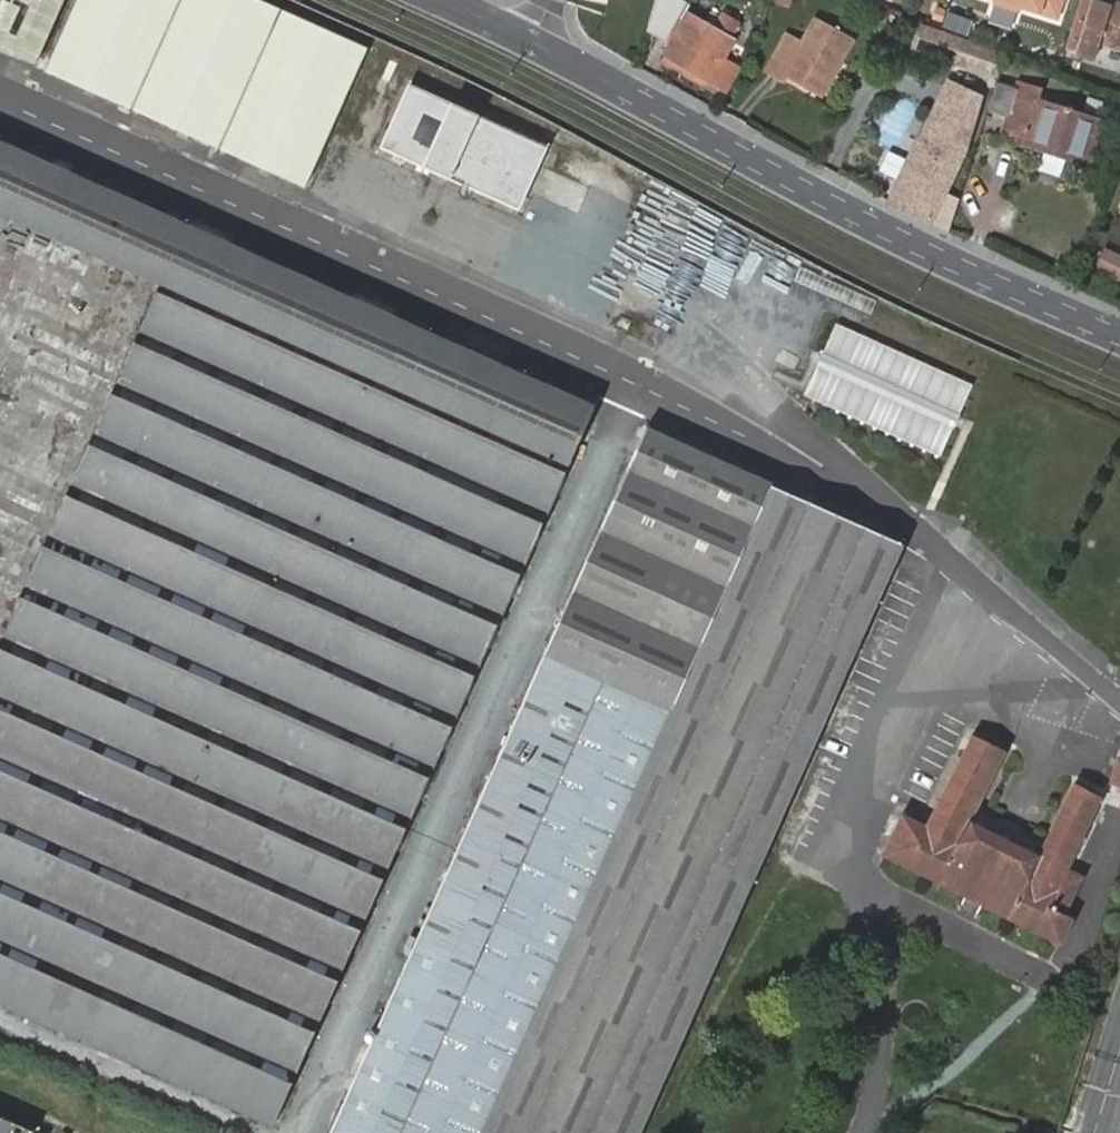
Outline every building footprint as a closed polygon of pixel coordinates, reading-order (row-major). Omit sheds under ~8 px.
[(38,66),(68,0),(0,0),(0,50),(38,66)] [(264,0),(79,0),(46,73),(309,189),(372,48),(264,0)] [(663,56),(707,81),(730,39),(728,37),(734,26),(715,15),(710,25),(696,18),(705,0),(674,0),(669,10),(683,18),(663,56)] [(990,2),(1015,9),(1017,4),(1054,15),(1058,0),(990,0),(990,2)] [(1106,3),(1096,0),(1090,0),(1080,35),(1119,47),(1119,0),(1107,0),(1106,3)] [(969,34),(974,18),(948,10),(943,26),(969,34)] [(821,93),(854,39),(820,19),(807,40),(789,30),(766,69),(782,79),(786,73),(821,93)] [(913,44),(989,71),(996,50),(921,22),(913,44)] [(1018,77),(1005,122),(1028,130),(1025,140),(1041,145),(1044,135),(1067,143),(1065,152),(1087,159),(1101,111),(1038,92),(1041,84),(1018,77)] [(947,81),(919,138),(959,157),(987,100),(947,81)] [(548,146),(408,82),(379,146),(519,210),(548,146)] [(1028,130),(1005,122),(1002,133),(1025,140),(1028,130)] [(1041,145),(1065,152),(1067,143),(1044,135),(1041,145)] [(919,138),(888,201),(930,219),(959,157),(919,138)] [(0,639),(0,1004),(274,1126),(596,406),(0,141),(0,214),(158,284),(0,639)] [(883,171),(898,177),(906,157),(892,151),(883,171)] [(1119,281),(1119,252),(1107,245),(1095,269),(1119,281)] [(974,384),(836,322),(804,395),(942,457),(974,384)] [(904,540),(641,423),(323,1132),(638,1132),(904,540)] [(1008,751),(971,733),(926,821),(902,810),(880,854),(1061,943),(1073,920),(1065,916),(1085,877),(1070,869),(1106,798),(1075,782),(1039,854),(973,821),(1008,751)] [(1118,753),(1108,785),(1119,789),(1119,754),(1118,753)] [(0,1120),(0,1132),(30,1132),(0,1120)]
